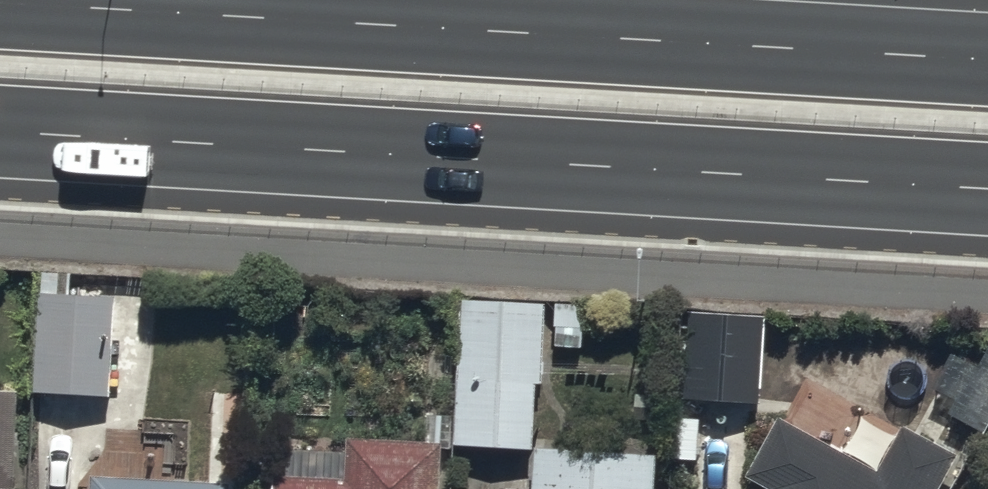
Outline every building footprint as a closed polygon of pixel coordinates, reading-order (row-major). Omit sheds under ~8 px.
[(40,401),(114,404),(119,307),(44,303),(40,401)] [(458,452),(534,456),(540,314),(465,311),(458,452)] [(685,407),(762,411),(766,328),(689,325),(685,407)] [(18,474),(22,402),(0,400),(0,488),(17,488),(18,474)] [(961,467),(903,435),(879,478),(784,426),(751,486),(756,488),(949,488),(961,467)] [(344,485),(277,482),(277,488),(448,488),(449,454),(346,449),(344,485)] [(539,488),(655,488),(656,468),(540,462),(539,488)]
